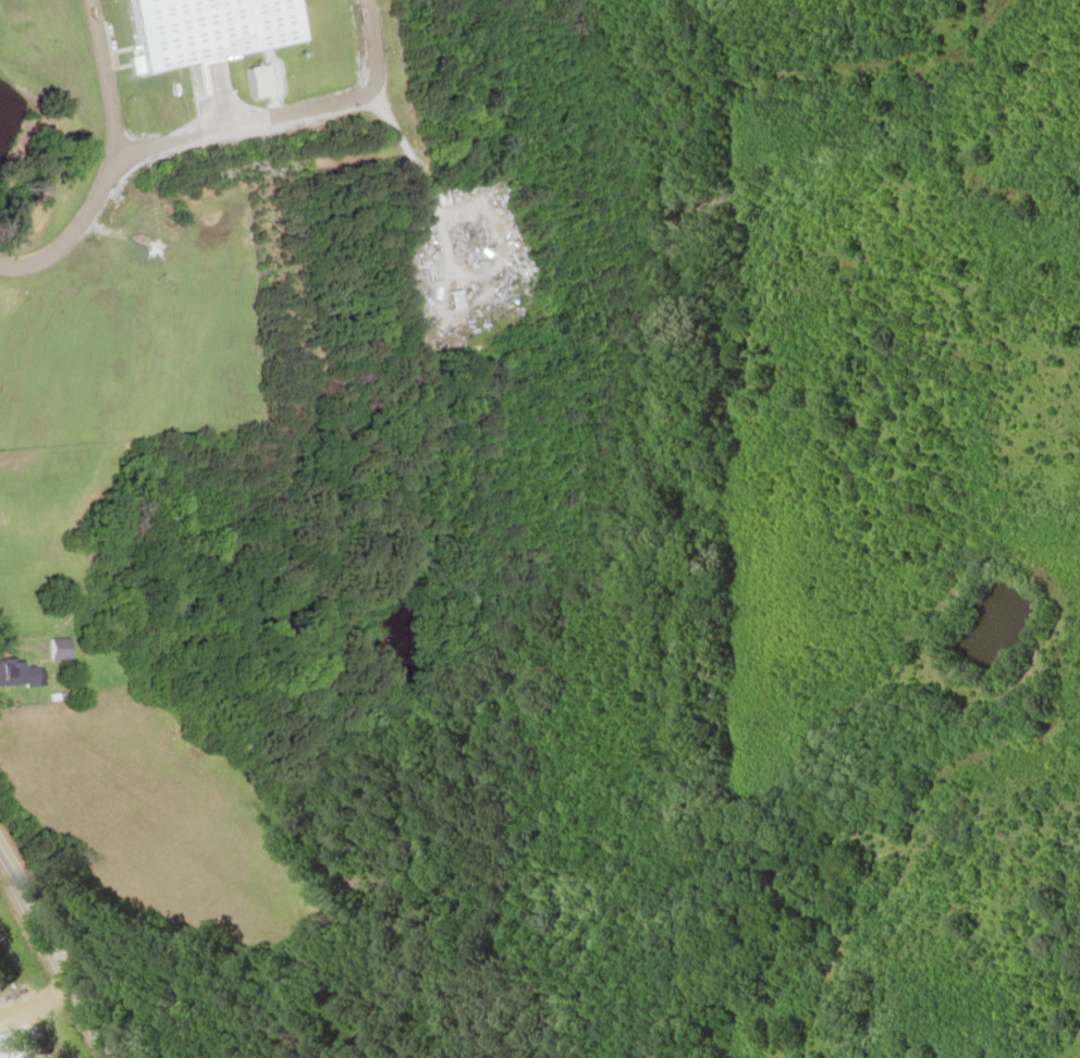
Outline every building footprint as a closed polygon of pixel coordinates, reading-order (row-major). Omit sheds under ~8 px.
[(312,46),(304,0),(130,0),(142,74),(312,46)] [(405,234),(416,240),(423,227),(412,221),(405,234)] [(447,289),(438,289),(438,306),(447,306),(447,289)] [(56,658),(75,657),(75,644),(63,645),(62,640),(55,640),(56,658)] [(46,684),(45,669),(29,670),(29,657),(0,658),(0,686),(46,684)]
